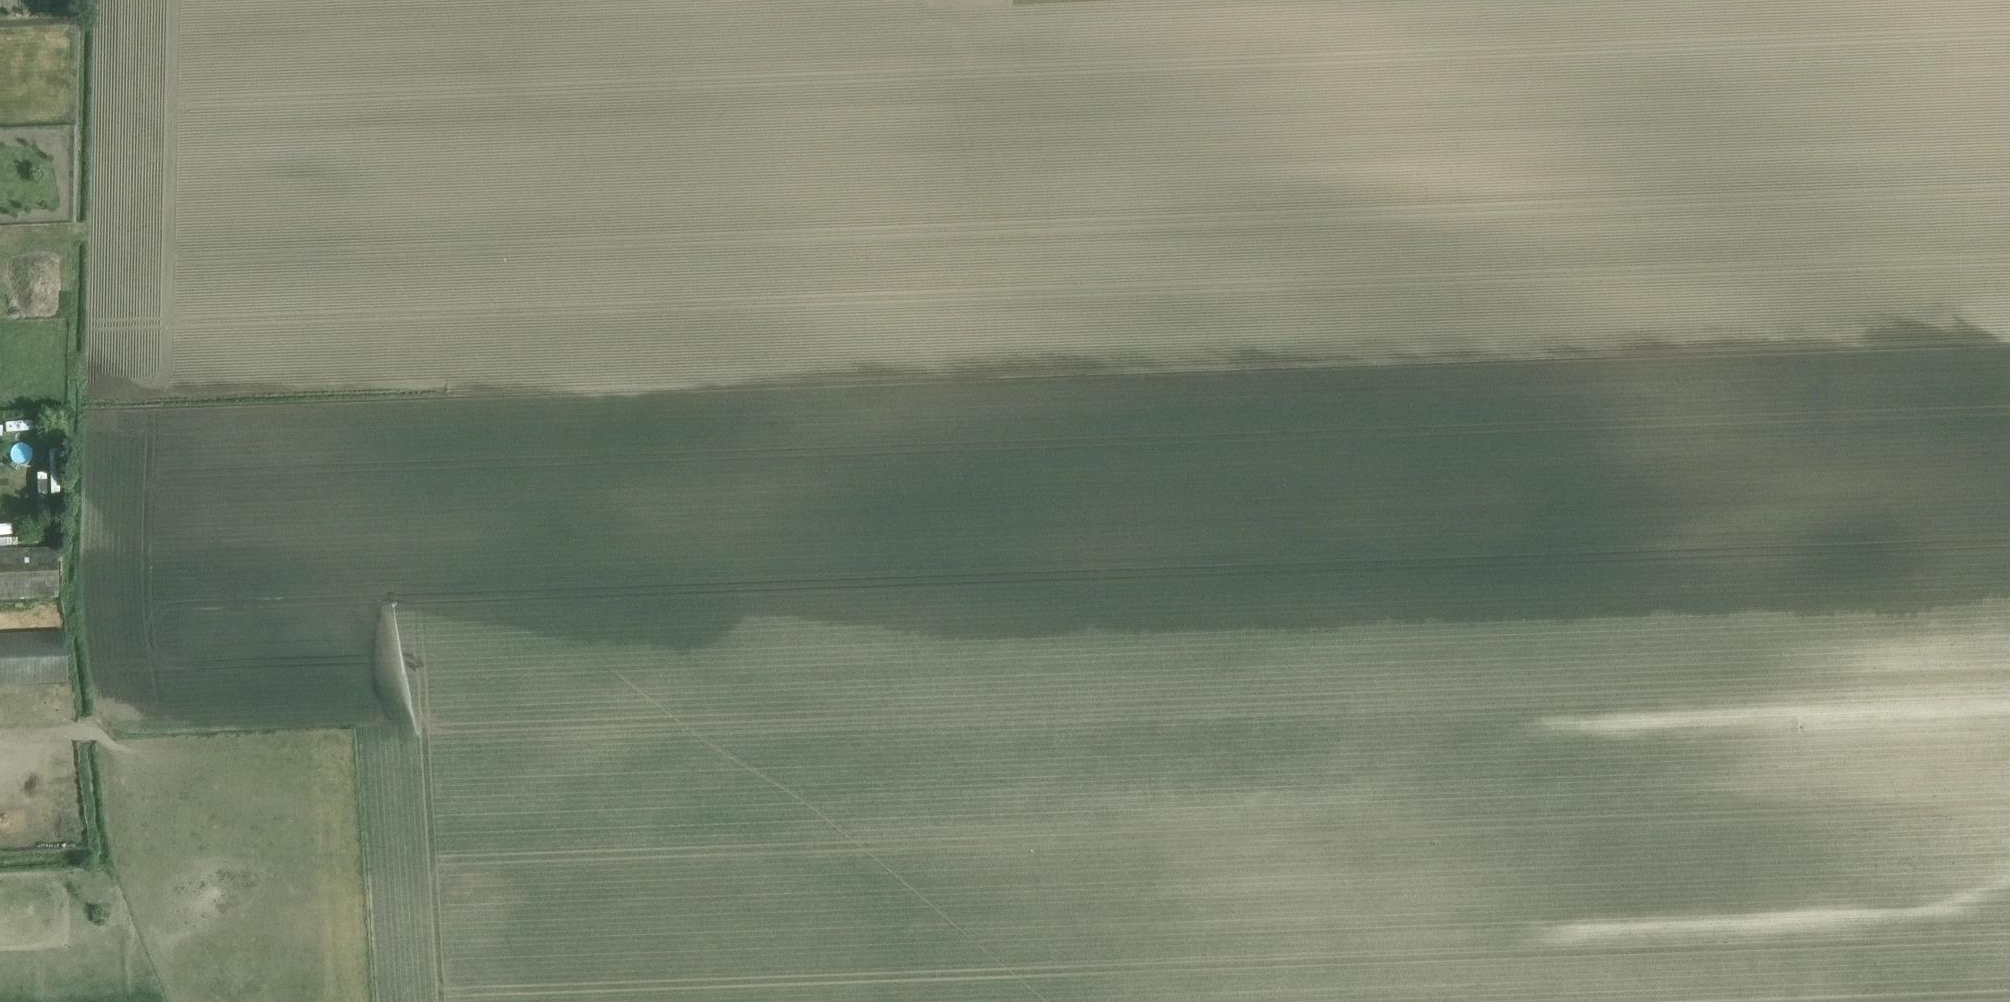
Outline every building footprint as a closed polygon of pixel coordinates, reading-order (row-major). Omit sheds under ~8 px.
[(0,547),(0,596),(59,593),(57,545),(0,547)] [(68,681),(66,632),(0,635),(0,684),(68,681)]
